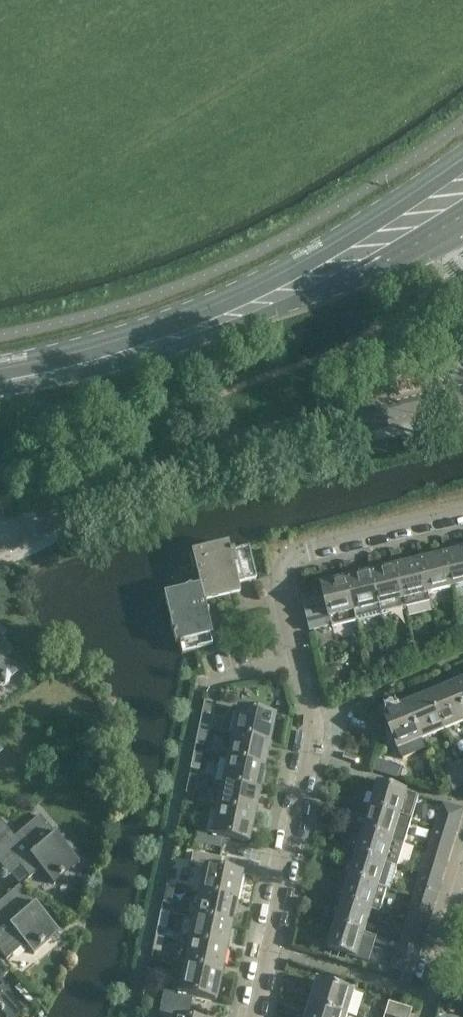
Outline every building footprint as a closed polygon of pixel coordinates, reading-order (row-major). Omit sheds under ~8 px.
[(446,556),(453,588),(462,586),(462,551),(453,554),(450,538),(442,540),(446,556)] [(453,588),(446,556),(429,559),(426,543),(418,545),(422,561),(429,594),(453,588)] [(192,553),(195,564),(197,563),(206,603),(240,595),(238,584),(256,580),(249,548),(233,552),(232,550),(230,551),(228,545),(192,553)] [(397,567),(406,607),(431,601),(429,594),(422,561),(405,565),(401,549),(393,551),(397,567)] [(406,607),(397,567),(380,571),(376,555),(369,557),(372,574),(382,613),(406,607)] [(382,613),(372,574),(356,578),(352,561),(343,563),(347,579),(357,619),(382,613)] [(197,563),(195,564),(200,585),(168,592),(183,655),(212,648),(210,638),(212,638),(204,603),(206,603),(197,563)] [(323,585),(324,593),(326,604),(329,615),(329,618),(331,617),(332,625),(357,619),(347,579),(330,583),(327,567),(319,569),(323,585)] [(326,604),(324,593),(304,597),(306,608),(326,604)] [(306,608),(309,619),(329,615),(326,604),(306,608)] [(329,615),(309,619),(311,630),(332,625),(331,617),(329,618),(329,615)] [(25,666),(0,638),(6,634),(0,627),(0,688),(25,666)] [(382,658),(373,661),(375,669),(385,667),(382,658)] [(432,695),(446,730),(462,723),(462,704),(455,685),(432,695)] [(446,730),(432,695),(409,705),(423,739),(446,730)] [(204,701),(199,728),(208,730),(210,731),(216,704),(204,701)] [(423,739),(409,705),(385,715),(399,749),(423,739)] [(233,735),(269,743),(275,717),(238,709),(233,735)] [(208,730),(199,728),(195,745),(204,747),(208,730)] [(269,743),(233,735),(228,760),(264,768),(269,743)] [(193,753),(190,770),(199,772),(203,754),(193,753)] [(264,768),(228,760),(222,785),(259,793),(264,768)] [(378,760),(375,772),(389,776),(393,763),(378,760)] [(457,764),(445,769),(454,791),(462,787),(462,777),(457,764)] [(189,777),(185,794),(194,796),(198,779),(189,777)] [(372,808),(412,820),(419,796),(380,784),(372,808)] [(222,785),(217,810),(254,818),(259,793),(222,785)] [(457,834),(462,814),(462,809),(442,803),(435,827),(457,834)] [(365,831),(405,843),(412,820),(372,808),(365,831)] [(249,843),(254,818),(217,810),(212,835),(198,832),(196,843),(224,849),(227,838),(249,843)] [(1,823),(0,822),(0,865),(9,875),(19,866),(29,877),(27,879),(28,880),(40,869),(54,885),(80,862),(39,815),(13,837),(1,823)] [(450,857),(457,834),(435,827),(428,850),(450,857)] [(358,855),(398,867),(405,843),(365,831),(358,855)] [(443,880),(450,857),(428,850),(421,873),(443,880)] [(200,892),(237,900),(242,875),(220,870),(222,859),(193,853),(191,863),(205,866),(200,892)] [(391,890),(398,867),(358,855),(351,878),(389,889),(391,890)] [(436,903),(443,880),(421,873),(413,897),(436,903)] [(382,912),(389,889),(351,878),(344,901),(373,910),(382,912)] [(0,902),(0,952),(6,959),(24,943),(34,954),(59,932),(19,885),(0,902)] [(166,886),(162,903),(171,905),(175,888),(166,886)] [(231,925),(237,900),(200,892),(195,917),(231,925)] [(428,927),(436,903),(413,897),(406,920),(428,927)] [(344,901),(337,924),(366,933),(373,910),(344,901)] [(161,910),(157,927),(166,929),(170,912),(161,910)] [(226,950),(231,925),(195,917),(189,942),(226,950)] [(421,950),(428,927),(406,920),(399,943),(421,950)] [(366,933),(337,924),(330,948),(359,957),(366,933)] [(156,935),(152,952),(161,954),(165,937),(156,935)] [(184,968),(221,975),(226,950),(189,942),(184,968)] [(414,974),(421,950),(399,943),(392,967),(404,971),(414,974)] [(1,980),(9,973),(0,963),(0,1013),(0,1014),(1,1013),(5,1016),(19,1016),(26,1011),(1,980)] [(162,1002),(190,1008),(193,996),(216,1000),(221,975),(184,968),(179,992),(165,989),(162,1002)] [(404,971),(401,980),(411,984),(414,974),(404,971)] [(318,980),(311,1004),(346,1015),(353,991),(318,980)] [(190,1008),(162,1002),(159,1014),(174,1016),(188,1016),(190,1008)] [(388,1015),(393,1016),(411,1016),(413,1009),(392,1003),(388,1015)] [(311,1004),(307,1016),(345,1016),(346,1015),(311,1004)]
